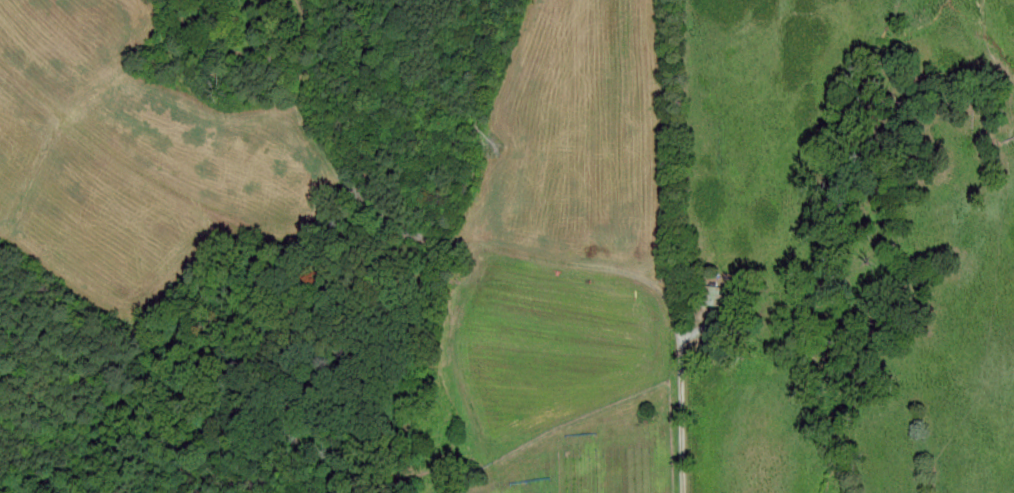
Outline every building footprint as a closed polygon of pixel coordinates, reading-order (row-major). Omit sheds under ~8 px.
[(703,306),(724,306),(725,286),(703,286),(703,306)]
